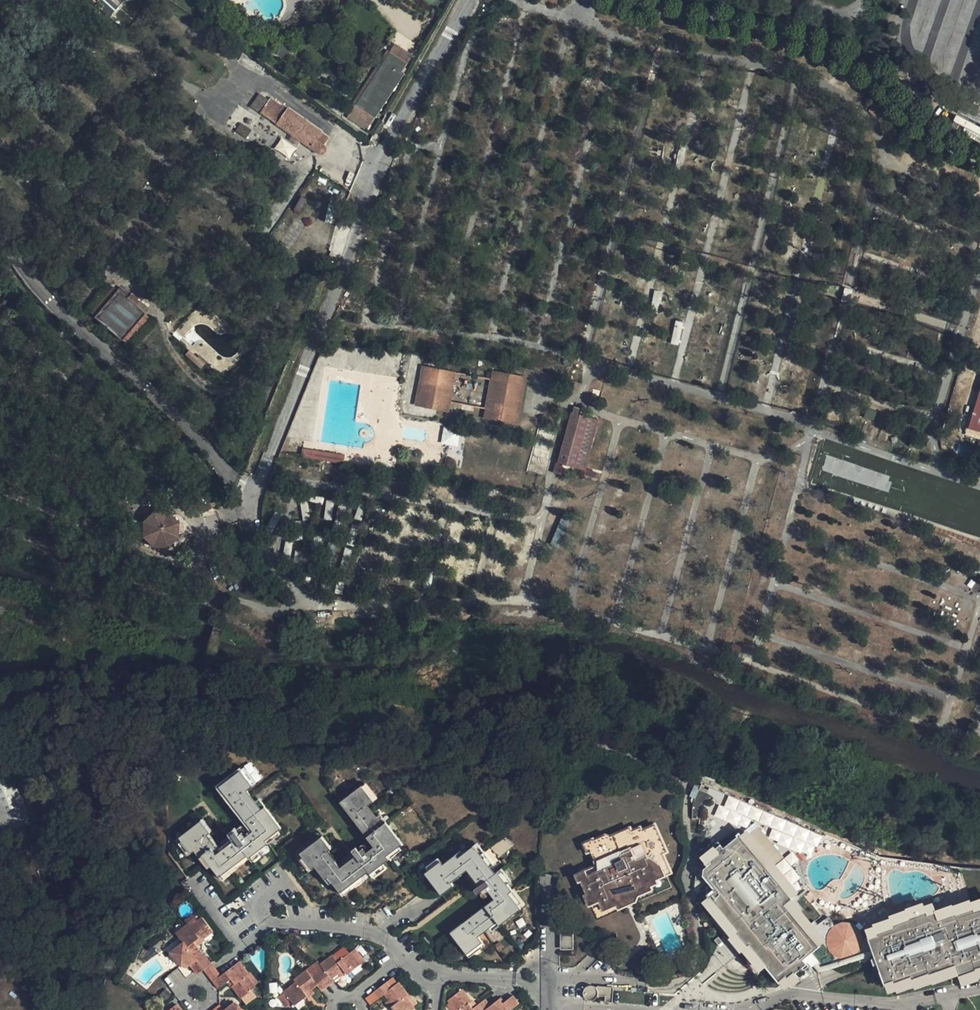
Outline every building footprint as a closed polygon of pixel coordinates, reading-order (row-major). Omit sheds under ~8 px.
[(110,17),(119,5),(112,0),(99,0),(95,4),(110,17)] [(691,40),(676,38),(675,47),(690,50),(691,40)] [(394,45),(390,52),(407,64),(412,56),(394,45)] [(407,64),(390,52),(348,117),(367,130),(405,74),(402,72),(407,64)] [(259,113),(268,101),(260,95),(251,107),(259,113)] [(270,98),(259,113),(318,154),(320,155),(321,155),(323,154),(325,152),(326,149),(325,147),(324,145),(323,145),(316,140),(321,132),(288,108),(286,109),(270,98)] [(877,104),(871,115),(876,122),(884,108),(877,104)] [(245,138),(251,130),(241,123),(236,132),(245,138)] [(323,145),(328,138),(321,132),(316,140),(323,145)] [(112,292),(91,315),(95,319),(116,296),(112,292)] [(95,319),(93,320),(120,345),(121,343),(143,320),(148,314),(132,299),(129,301),(119,292),(116,296),(95,319)] [(143,320),(121,343),(125,347),(147,324),(143,320)] [(675,320),(671,343),(679,344),(681,328),(682,329),(683,321),(675,320)] [(187,351),(184,355),(198,369),(205,362),(197,355),(195,358),(187,351)] [(451,405),(456,374),(423,369),(417,407),(450,413),(451,405)] [(488,411),(486,420),(518,425),(526,379),(494,373),(492,381),(488,411)] [(580,393),(582,387),(574,385),(570,383),(568,390),(575,392),(580,393)] [(970,428),(979,431),(979,429),(971,426),(979,394),(979,391),(979,390),(969,426),(968,426),(969,427),(969,428),(970,428)] [(971,426),(979,429),(979,394),(971,426)] [(558,464),(555,474),(557,475),(562,477),(565,467),(586,473),(586,472),(600,422),(580,416),(581,410),(575,408),(559,464),(558,464)] [(457,446),(459,433),(443,430),(441,443),(457,446)] [(312,458),(312,460),(345,465),(346,456),(303,449),(302,457),(312,458)] [(597,475),(586,472),(586,473),(584,478),(595,481),(597,475)] [(198,501),(207,516),(215,511),(207,497),(198,501)] [(323,519),(330,520),(333,501),(327,500),(323,519)] [(154,513),(141,523),(139,536),(148,548),(163,551),(174,542),(177,527),(168,515),(154,513)] [(558,546),(567,521),(561,518),(551,544),(558,546)] [(10,766),(0,770),(0,782),(14,775),(10,766)] [(256,782),(244,766),(239,769),(251,786),(256,782)] [(180,838),(190,852),(193,850),(201,861),(205,859),(210,866),(218,875),(239,860),(247,855),(248,858),(261,848),(268,843),(265,840),(278,831),(282,828),(266,806),(261,809),(255,800),(247,789),(251,786),(239,769),(219,784),(231,800),(235,797),(258,828),(254,831),(245,837),(243,834),(241,831),(237,834),(235,831),(231,834),(235,839),(238,843),(222,854),(217,858),(202,837),(206,833),(208,832),(199,820),(178,835),(180,838)] [(376,799),(364,783),(361,786),(373,802),(376,799)] [(795,897),(798,894),(806,886),(800,866),(797,862),(800,860),(796,855),(801,851),(804,856),(820,842),(823,834),(704,784),(695,803),(694,819),(703,820),(701,841),(714,856),(742,833),(795,897)] [(301,854),(312,868),(315,866),(323,878),(327,875),(332,882),(339,892),(361,875),(367,870),(369,872),(382,863),(388,858),(385,855),(397,846),(401,844),(384,821),(381,824),(375,816),(368,806),(373,802),(361,786),(340,802),(351,818),(356,814),(377,844),(373,847),(366,852),(363,849),(362,847),(357,850),(354,846),(350,849),(354,854),(357,858),(341,870),(338,873),(323,853),(327,850),(330,848),(321,836),(300,852),(301,854)] [(231,800),(251,827),(254,831),(258,828),(235,797),(231,800)] [(266,806),(259,797),(255,800),(261,809),(266,806)] [(384,821),(379,813),(375,816),(381,824),(384,821)] [(351,818),(371,844),(373,847),(377,844),(356,814),(351,818)] [(592,852),(596,862),(603,859),(597,846),(608,841),(609,844),(629,835),(631,839),(638,836),(640,840),(655,833),(663,852),(659,853),(665,869),(656,873),(658,876),(651,879),(652,882),(644,885),(646,889),(632,895),(634,899),(623,903),(622,899),(615,902),(608,906),(604,895),(597,898),(595,894),(588,897),(587,893),(584,894),(590,908),(600,904),(605,914),(618,908),(619,912),(626,909),(631,907),(632,907),(635,905),(639,904),(641,897),(647,895),(656,891),(654,888),(661,885),(659,881),(668,877),(667,876),(673,873),(665,855),(669,853),(656,826),(643,832),(642,828),(633,832),(631,829),(626,831),(611,838),(607,836),(595,841),(594,840),(585,844),(589,854),(592,852)] [(251,827),(243,834),(245,837),(254,831),(251,827)] [(268,843),(280,834),(278,831),(265,840),(268,843)] [(217,858),(222,854),(218,849),(206,833),(202,837),(217,858)] [(587,893),(588,897),(595,894),(597,898),(604,895),(608,906),(615,902),(622,899),(623,903),(634,899),(632,895),(646,889),(644,885),(652,882),(651,879),(658,876),(656,873),(665,869),(659,853),(663,852),(655,833),(640,840),(638,836),(631,839),(629,835),(609,844),(608,841),(597,846),(603,859),(596,862),(595,862),(597,867),(599,871),(590,875),(581,879),(583,883),(587,893)] [(884,983),(893,979),(894,981),(902,978),(911,975),(912,978),(920,974),(928,972),(929,974),(938,971),(946,968),(948,972),(956,969),(959,976),(967,973),(975,970),(974,968),(979,966),(979,904),(972,907),(971,904),(963,907),(953,911),(953,909),(944,912),(936,915),(934,909),(931,902),(923,904),(924,906),(915,909),(907,912),(907,914),(899,916),(890,920),(891,922),(883,925),(874,929),(875,931),(867,934),(866,934),(865,934),(863,931),(862,928),(860,925),(857,923),(855,922),(852,921),(848,921),(845,921),(842,921),(839,922),(836,923),(830,916),(819,924),(816,920),(811,925),(825,942),(820,946),(786,904),(790,901),(801,914),(805,910),(798,902),(802,898),(798,894),(795,897),(742,833),(714,856),(706,863),(708,866),(704,869),(704,877),(716,891),(702,903),(705,905),(701,908),(712,921),(722,913),(769,971),(770,970),(780,984),(787,978),(788,980),(802,967),(799,963),(803,960),(807,964),(815,974),(874,953),(884,983)] [(176,840),(186,855),(190,852),(180,838),(176,840)] [(507,838),(492,847),(498,856),(512,847),(507,838)] [(235,839),(218,849),(222,854),(238,843),(235,839)] [(492,862),(478,843),(474,846),(488,865),(492,862)] [(371,844),(363,849),(366,852),(373,847),(371,844)] [(388,858),(400,850),(397,846),(385,855),(388,858)] [(425,872),(441,893),(454,884),(451,882),(449,878),(469,863),(471,867),(482,881),(479,884),(473,888),(476,893),(480,890),(484,894),(486,893),(490,890),(498,902),(494,904),(469,923),(466,919),(450,932),(466,953),(482,940),(478,935),(490,927),(496,921),(500,926),(521,908),(517,903),(508,891),(511,888),(506,882),(498,871),(494,873),(488,865),(474,846),(459,857),(457,854),(443,863),(440,861),(427,870),(425,872)] [(251,862),(264,852),(261,848),(248,858),(251,862)] [(338,873),(341,870),(338,866),(327,850),(323,853),(338,873)] [(800,860),(802,862),(807,859),(804,856),(801,851),(796,855),(800,860)] [(298,857),(308,871),(312,868),(301,854),(298,857)] [(354,854),(338,866),(341,870),(357,858),(354,854)] [(438,857),(425,867),(427,870),(440,861),(438,857)] [(201,861),(206,868),(210,866),(205,859),(201,861)] [(221,880),(242,864),(239,860),(218,875),(221,880)] [(372,877),(385,867),(382,863),(369,872),(372,877)] [(482,881),(471,867),(469,863),(449,878),(451,882),(468,870),(479,884),(482,881)] [(576,875),(579,884),(583,883),(581,879),(590,875),(599,871),(597,867),(588,871),(588,869),(576,875)] [(510,879),(502,868),(498,871),(506,882),(510,879)] [(323,878),(328,885),(332,882),(327,875),(323,878)] [(341,896),(364,878),(361,875),(339,892),(341,896)] [(909,893),(914,892),(916,889),(916,885),(914,882),(911,881),(907,881),(905,884),(904,886),(904,889),(906,892),(909,893)] [(517,903),(520,901),(511,888),(508,891),(517,903)] [(486,893),(491,900),(466,919),(469,923),(494,904),(498,902),(490,890),(486,893)] [(978,898),(970,901),(971,904),(972,907),(979,904),(979,903),(978,898)] [(963,907),(971,904),(970,901),(969,899),(961,902),(963,907)] [(786,904),(820,946),(825,942),(811,925),(801,914),(790,901),(786,904)] [(924,906),(923,904),(922,901),(913,904),(915,909),(924,906)] [(963,907),(961,902),(951,905),(953,909),(953,911),(963,907)] [(951,905),(951,903),(942,906),(944,912),(953,909),(951,905)] [(907,912),(915,909),(913,904),(905,907),(905,908),(907,912)] [(944,912),(942,906),(934,909),(936,915),(944,912)] [(907,914),(907,912),(905,908),(897,911),(899,916),(907,914)] [(890,920),(899,916),(897,911),(889,914),(890,917),(890,920)] [(184,920),(190,927),(198,921),(193,914),(184,920)] [(188,925),(176,934),(183,943),(171,952),(182,966),(184,964),(186,967),(190,964),(198,974),(204,969),(211,964),(194,942),(198,939),(200,941),(213,931),(202,917),(198,921),(190,927),(188,925)] [(891,922),(890,920),(890,917),(881,920),(883,925),(891,922)] [(873,925),(874,929),(883,925),(881,920),(872,923),(873,925)] [(490,927),(493,931),(500,926),(496,921),(490,927)] [(866,928),(865,928),(866,934),(867,934),(875,931),(874,929),(873,925),(866,928)] [(560,950),(572,950),(572,931),(561,931),(561,944),(560,944),(560,950)] [(719,936),(713,939),(719,951),(726,948),(719,936)] [(469,957),(485,945),(482,940),(466,953),(469,957)] [(365,962),(354,949),(350,952),(361,965),(365,962)] [(284,992),(295,1006),(307,996),(305,993),(311,989),(316,985),(321,991),(334,981),(332,978),(337,974),(343,970),(346,973),(347,975),(361,965),(350,952),(338,962),(333,955),(321,965),(320,965),(323,969),(312,978),(307,971),(294,981),(295,983),(284,992)] [(220,976),(213,981),(219,989),(231,979),(234,984),(232,986),(241,999),(252,991),(255,988),(254,986),(246,975),(248,974),(239,961),(220,976)] [(320,965),(321,965),(318,961),(307,971),(312,978),(323,969),(320,965)] [(204,969),(213,981),(220,976),(211,964),(204,969)] [(248,974),(246,975),(254,986),(258,983),(249,972),(248,974)] [(913,983),(922,980),(920,974),(912,978),(912,980),(913,983)] [(902,978),(904,983),(912,980),(912,978),(911,975),(902,978)] [(895,986),(904,983),(902,978),(894,981),(895,984),(895,986)] [(893,979),(884,983),(886,988),(895,984),(894,981),(893,979)] [(374,992),(379,998),(385,994),(393,1005),(391,1007),(393,1009),(413,1009),(414,1009),(405,996),(407,994),(398,983),(391,988),(386,982),(374,992)] [(610,999),(610,987),(584,985),(583,998),(610,999)] [(314,993),(311,989),(305,993),(307,996),(306,996),(307,998),(314,993)] [(449,1002),(455,1009),(511,1009),(519,1004),(513,995),(502,1004),(499,999),(490,1006),(485,999),(473,1009),(469,1004),(472,1002),(462,989),(448,1000),(449,1002)] [(241,999),(246,1005),(257,997),(252,991),(241,999)] [(277,998),(285,1008),(292,1003),(284,992),(277,998)]
